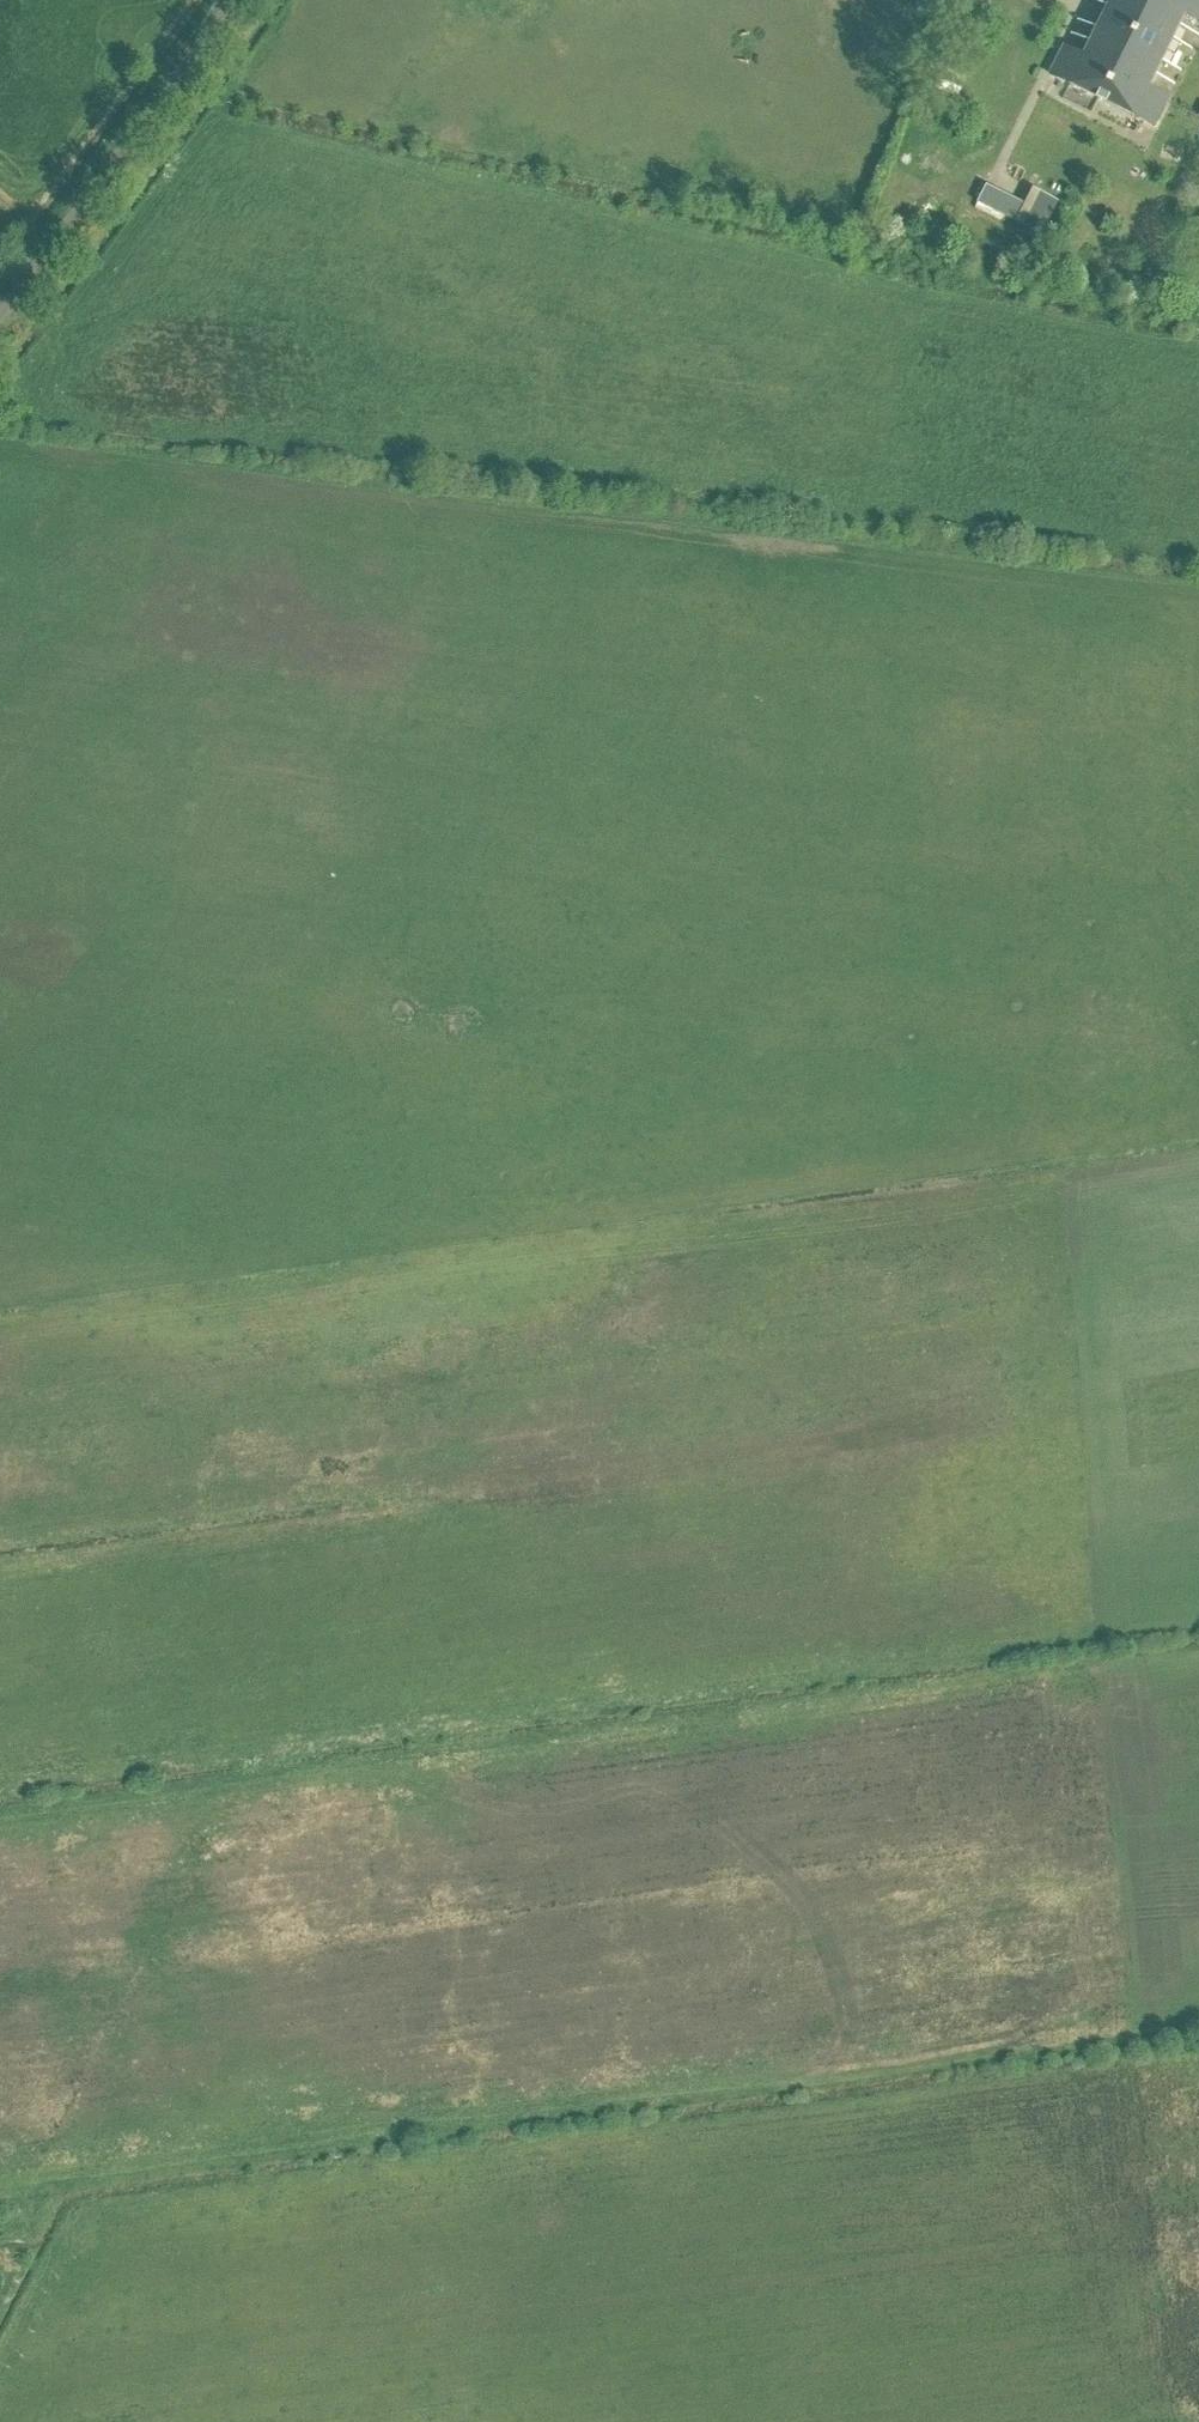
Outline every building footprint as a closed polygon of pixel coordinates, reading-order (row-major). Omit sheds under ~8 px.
[(1083,58),(1063,48),(1049,76),(1153,127),(1166,99),(1147,89),(1184,14),(1198,22),(1198,0),(1111,0),(1083,58)] [(999,184),(991,205),(1033,219),(1040,197),(999,184)] [(1045,188),(1032,224),(1055,232),(1068,197),(1045,188)]
